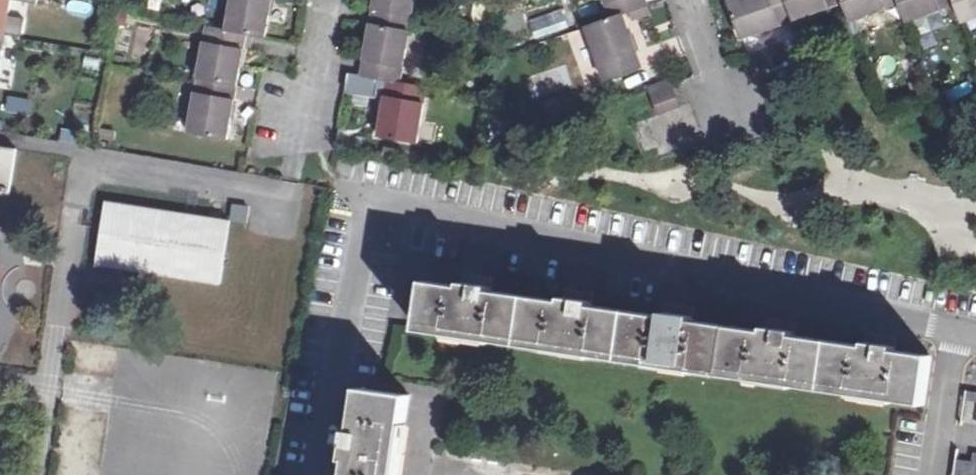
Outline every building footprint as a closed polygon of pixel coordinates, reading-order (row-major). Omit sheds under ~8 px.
[(7,39),(14,2),(14,0),(0,0),(0,38),(7,39)] [(228,35),(248,39),(268,42),(275,3),(275,0),(235,0),(228,35)] [(376,15),(373,29),(412,37),(415,22),(419,0),(379,0),(376,15)] [(608,11),(613,25),(626,21),(651,12),(647,0),(604,0),(608,11)] [(732,9),(745,46),(783,33),(797,28),(787,0),(758,0),(732,9)] [(797,28),(832,16),(846,11),(842,0),(787,0),(797,28)] [(846,11),(853,29),(889,17),(903,13),(899,0),(843,0),(846,11)] [(903,13),(909,31),(923,26),(959,13),(954,0),(899,0),(903,13)] [(959,13),(965,31),(975,28),(975,0),(954,0),(959,13)] [(613,25),(589,34),(593,48),(607,86),(644,73),(631,35),(626,21),(613,25)] [(412,37),(373,29),(366,66),(363,81),(389,86),(402,89),(405,74),(412,37)] [(228,35),(209,32),(207,46),(200,83),(239,90),(246,53),(248,39),(228,35)] [(239,90),(200,83),(199,86),(197,98),(190,138),(229,144),(236,105),(239,90)] [(402,89),(389,86),(387,101),(379,140),(418,148),(425,109),(428,94),(402,89)] [(676,89),(653,97),(661,121),(685,113),(676,89)] [(8,193),(15,148),(0,145),(0,191),(8,193)] [(235,223),(108,199),(97,261),(225,285),(235,223)] [(468,284),(431,279),(425,326),(620,355),(763,375),(930,399),(937,352),(902,348),(904,333),(891,330),(875,328),(873,343),(800,332),(802,318),(787,315),(773,313),(770,328),(698,317),(700,303),(686,301),(671,298),(669,313),(598,303),(599,287),(586,285),(570,283),(567,299),(498,288),(499,273),(483,270),(471,268),(468,284)] [(415,395),(363,387),(362,387),(359,409),(349,474),(403,474),(415,395)] [(962,459),(961,474),(975,474),(975,461),(962,459)]
